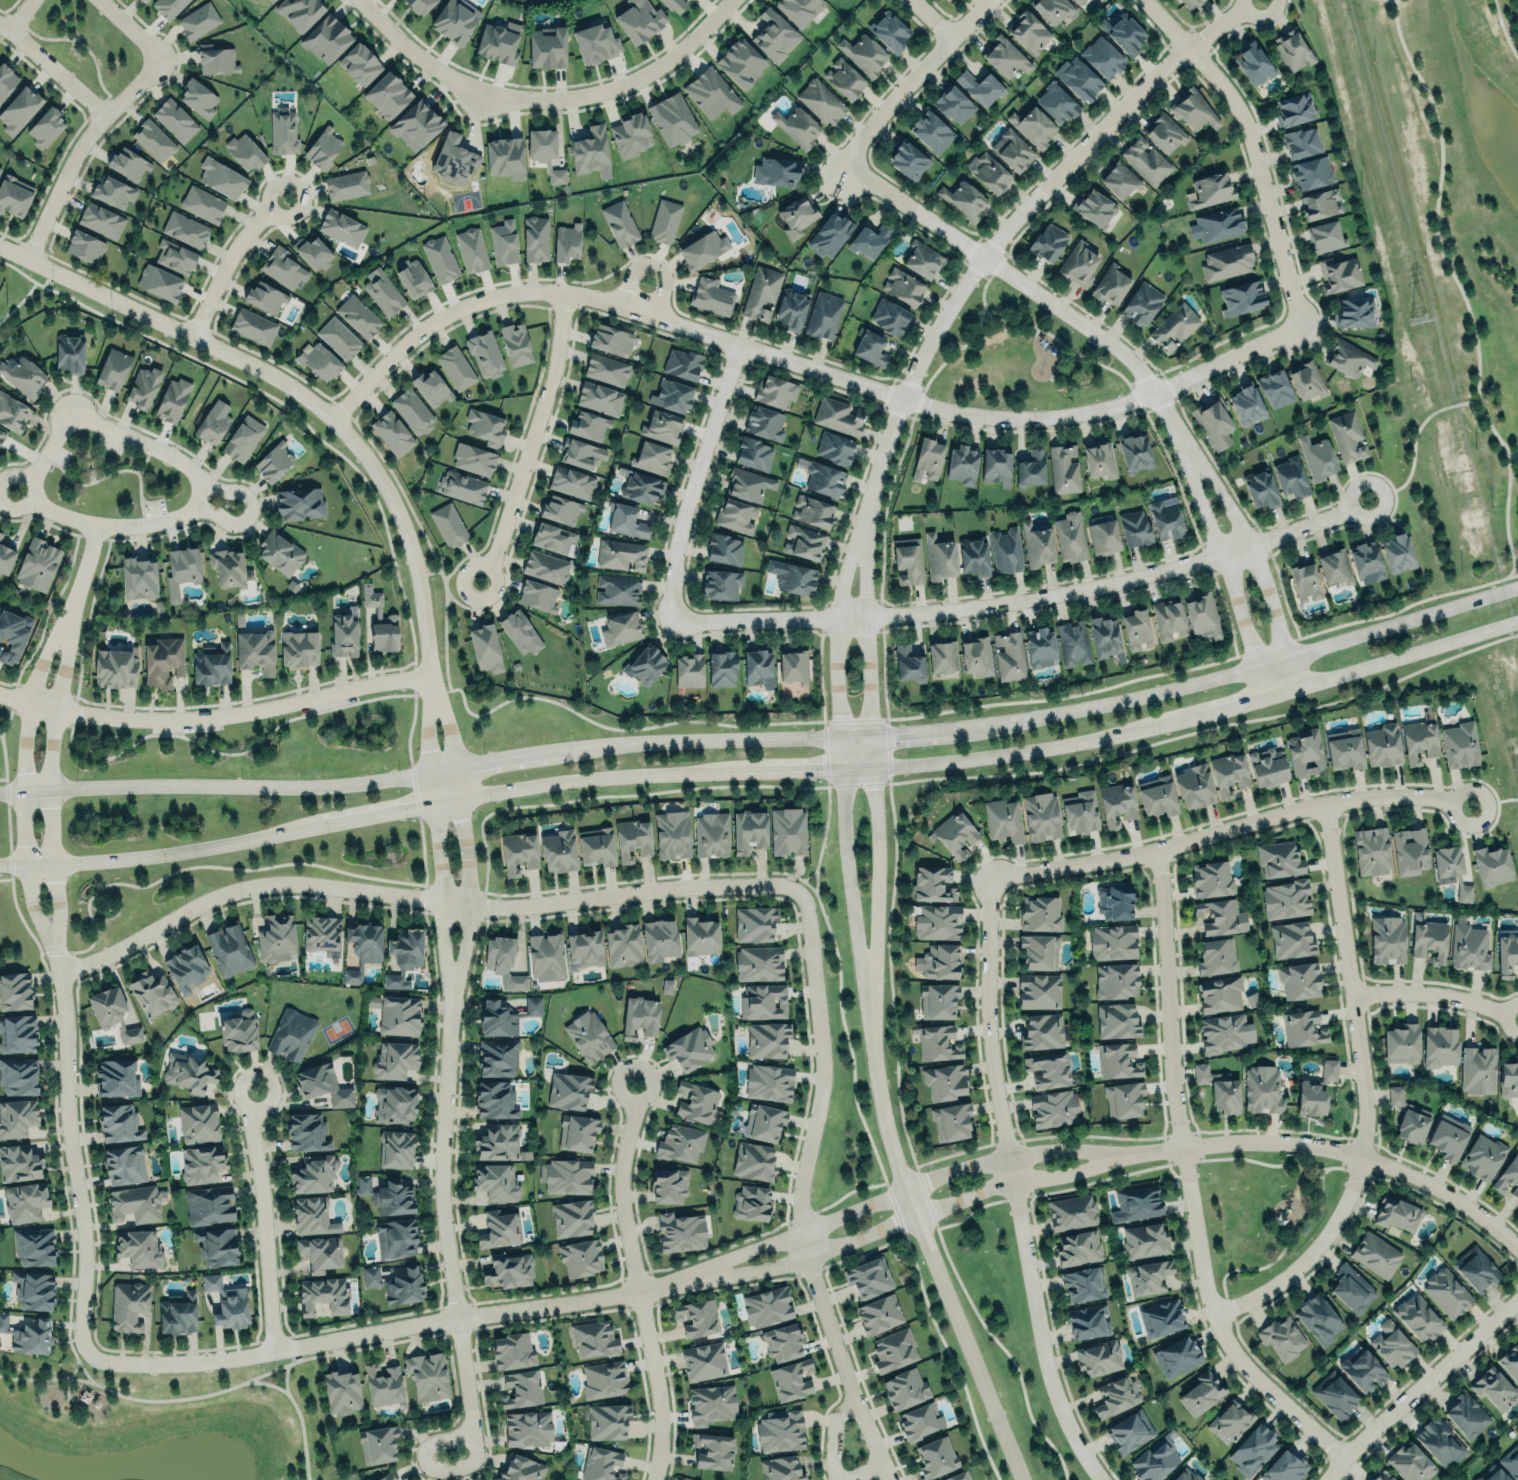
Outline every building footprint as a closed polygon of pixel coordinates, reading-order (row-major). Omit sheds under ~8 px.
[(151,2),(153,0),(188,0),(167,20),(156,8),(156,7),(151,2)] [(221,21),(208,0),(176,20),(188,41),(221,21)] [(274,6),(280,0),(287,0),(288,1),(289,0),(317,0),(324,8),(299,31),(297,31),(293,27),(293,25),(280,12),(277,12),(274,8),(274,6)] [(403,1),(404,3),(406,4),(411,9),(412,9),(416,13),(418,11),(421,13),(435,0),(403,0),(403,1)] [(460,0),(445,0),(429,29),(462,47),(481,11),(460,0)] [(629,4),(626,0),(648,0),(654,9),(659,6),(668,19),(663,22),(664,24),(647,34),(649,36),(641,41),(640,40),(633,45),(613,15),(629,4)] [(670,9),(661,0),(684,0),(687,3),(677,13),(672,8),(670,9)] [(774,2),(774,0),(824,0),(824,4),(813,14),(812,14),(805,21),(805,23),(801,27),(799,27),(798,28),(773,3),(774,2)] [(1076,9),(1066,0),(1031,0),(1028,3),(1053,26),(1064,14),(1068,18),(1076,9)] [(1193,6),(1194,7),(1202,2),(1201,0),(1180,0),(1187,10),(1193,6)] [(749,39),(776,64),(801,36),(767,5),(757,15),(765,22),(749,39)] [(1033,56),(1041,47),(1040,46),(1051,34),(1024,7),(1016,14),(1019,17),(1017,20),(1014,17),(1004,28),(1033,56)] [(913,33),(886,9),(867,29),(894,54),(913,33)] [(328,10),(298,40),(307,48),(317,58),(319,56),(326,63),(353,37),(347,31),(348,29),(346,26),(345,27),(328,10)] [(1109,25),(1102,18),(1097,23),(1130,59),(1141,49),(1137,45),(1146,36),(1123,11),(1109,25)] [(582,65),(589,63),(589,64),(599,61),(599,59),(603,57),(603,58),(618,54),(617,51),(623,49),(617,33),(612,35),(605,13),(587,19),(588,24),(570,30),(582,65)] [(484,22),(493,24),(495,23),(502,25),(504,28),(506,19),(521,24),(513,50),(518,51),(514,65),(509,64),(496,60),(497,59),(492,57),(492,59),(484,56),(484,55),(477,53),(478,52),(475,51),(484,22)] [(528,29),(529,66),(538,66),(538,69),(544,69),(544,67),(565,66),(565,25),(553,25),(553,27),(541,27),(541,29),(528,29)] [(1293,25),(1273,37),(1276,42),(1272,44),(1282,61),(1280,62),(1282,66),(1285,64),(1289,72),(1306,62),(1307,64),(1316,59),(1308,46),(1306,47),(1293,25)] [(998,31),(1033,65),(1026,72),(1021,67),(1018,65),(1012,70),(1012,73),(1009,77),(1005,77),(981,54),(984,51),(985,52),(990,47),(990,46),(994,42),(990,39),(998,31)] [(863,32),(870,38),(871,38),(881,48),(881,49),(886,53),(885,54),(887,56),(875,70),(877,72),(870,78),(835,43),(842,36),(850,45),(856,39),(856,36),(860,32),(863,32)] [(1078,52),(1087,43),(1089,44),(1099,33),(1123,56),(1122,56),(1125,59),(1121,63),(1122,64),(1116,71),(1114,69),(1111,72),(1112,73),(1106,80),(1078,52)] [(740,35),(767,62),(760,69),(761,71),(751,81),(751,82),(744,89),(715,60),(724,51),(724,48),(737,36),(738,36),(740,35)] [(1267,77),(1266,76),(1253,85),(1232,55),(1242,47),(1241,45),(1252,37),(1277,71),(1267,77)] [(337,59),(356,40),(360,43),(361,42),(375,56),(374,57),(378,62),(382,66),(362,86),(357,81),(355,81),(351,77),(351,75),(349,74),(344,69),(344,67),(341,67),(337,63),(337,59)] [(199,74),(239,72),(239,64),(234,64),(233,48),(211,48),(211,43),(198,44),(199,74)] [(1052,71),(1065,58),(1067,60),(1074,53),(1105,82),(1086,103),(1052,71)] [(838,55),(864,79),(863,80),(866,82),(858,90),(860,91),(855,96),(854,95),(849,100),(822,74),(828,68),(831,71),(835,68),(830,63),(838,55)] [(20,77),(1,62),(0,63),(0,103),(20,77)] [(683,86),(710,64),(742,103),(730,113),(724,106),(709,119),(683,86)] [(362,93),(386,67),(392,73),(393,72),(399,78),(398,80),(412,94),(388,119),(385,119),(381,115),(381,113),(369,100),(368,100),(363,96),(363,94),(362,93)] [(964,67),(954,77),(983,107),(997,93),(1000,96),(1007,90),(987,70),(977,80),(964,67)] [(190,74),(219,98),(211,106),(216,109),(208,120),(180,98),(183,93),(182,92),(185,88),(182,85),(190,74)] [(795,95),(815,76),(846,107),(830,123),(827,120),(823,123),(795,95)] [(1034,99),(1059,123),(1064,117),(1065,118),(1069,114),(1072,117),(1082,107),(1052,77),(1043,86),(1045,88),(1034,99)] [(932,102),(934,100),(933,99),(940,93),(939,92),(941,90),(943,91),(948,86),(948,85),(951,82),(976,107),(968,115),(967,114),(958,123),(955,119),(954,120),(946,113),(944,115),(932,102)] [(5,123),(0,120),(0,118),(0,111),(24,83),(33,92),(35,90),(37,92),(37,93),(40,95),(43,99),(11,136),(1,128),(5,123)] [(1221,123),(1192,86),(1168,105),(1190,133),(1207,121),(1213,130),(1221,123)] [(1276,99),(1301,91),(1301,92),(1307,89),(1309,91),(1310,94),(1311,96),(1311,97),(1311,100),(1310,101),(1312,108),(1315,108),(1317,115),(1307,118),(1279,127),(1274,114),(1277,113),(1277,112),(1279,112),(1277,106),(1278,106),(1276,99)] [(648,106),(678,90),(699,129),(691,133),(691,138),(679,145),(677,141),(669,146),(648,106)] [(183,144),(199,126),(167,97),(151,115),(183,144)] [(445,125),(422,97),(388,125),(411,153),(445,125)] [(26,130),(50,103),(52,105),(53,104),(58,109),(58,110),(60,112),(58,114),(62,117),(60,119),(64,123),(45,146),(43,145),(40,149),(32,141),(35,138),(26,130)] [(769,116),(804,150),(812,143),(810,141),(820,129),(798,104),(793,104),(790,109),(790,111),(784,117),(775,109),(769,116)] [(1006,117),(1040,150),(1048,143),(1045,140),(1057,128),(1033,104),(1020,117),(1012,110),(1006,117)] [(272,152),(272,146),(271,146),(270,110),(275,110),(275,105),(288,105),(288,110),(294,110),(295,137),(298,137),(298,152),(272,152)] [(955,136),(927,108),(908,128),(936,155),(955,136)] [(643,112),(653,140),(652,144),(646,146),(643,148),(637,150),(638,153),(620,159),(609,125),(620,122),(619,119),(630,115),(629,112),(638,109),(640,113),(643,112)] [(1141,129),(1166,153),(1178,140),(1182,144),(1189,137),(1160,110),(1141,129)] [(147,115),(177,145),(177,148),(174,152),(170,152),(160,163),(132,134),(131,134),(139,126),(138,125),(143,119),(147,115)] [(588,124),(602,121),(611,177),(599,179),(598,167),(574,171),(569,138),(590,135),(588,124)] [(301,153),(326,122),(334,128),(330,132),(343,141),(329,159),(331,161),(324,171),(301,153)] [(990,146),(1001,136),(999,133),(1008,123),(1037,152),(1017,174),(990,146)] [(460,132),(446,126),(429,168),(438,171),(438,172),(440,177),(445,180),(449,178),(449,181),(455,183),(457,182),(463,184),(470,165),(476,168),(481,155),(476,153),(477,152),(465,147),(465,146),(456,142),(460,132)] [(1282,132),(1283,135),(1281,135),(1284,146),(1287,146),(1290,158),(1323,149),(1320,138),(1319,139),(1316,127),(1310,128),(1310,127),(1300,130),(1300,127),(1282,132)] [(529,129),(555,129),(555,156),(549,156),(552,166),(567,165),(568,183),(549,183),(548,174),(546,173),(546,159),(538,159),(538,157),(529,157),(529,129)] [(223,143),(233,134),(236,138),(245,131),(268,157),(257,166),(254,162),(246,169),(223,143)] [(1153,187),(1119,152),(1128,142),(1129,143),(1132,140),(1132,139),(1139,133),(1147,141),(1141,147),(1145,151),(1151,145),(1173,166),(1153,187)] [(487,175),(511,174),(511,180),(524,180),(523,138),(486,139),(487,175)] [(887,160),(891,155),(890,154),(895,148),(894,147),(900,140),(903,142),(905,140),(931,160),(926,166),(924,164),(918,171),(919,172),(919,174),(918,176),(916,179),(912,181),(887,160)] [(144,169),(148,172),(153,165),(120,144),(106,165),(135,183),(144,169)] [(995,194),(967,169),(973,162),(976,166),(980,162),(975,157),(984,149),(1012,176),(1004,184),(1005,186),(1001,190),(1000,189),(995,194)] [(205,154),(249,179),(234,201),(199,180),(202,174),(201,173),(204,168),(199,165),(205,154)] [(754,163),(752,182),(796,187),(797,174),(801,174),(801,159),(761,154),(760,164),(754,163)] [(1291,163),(1326,154),(1330,169),(1332,168),(1335,180),(1297,190),(1295,183),(1296,183),(1295,178),(1293,178),(1291,170),(1292,169),(1291,163)] [(1116,157),(1143,183),(1137,188),(1133,185),(1119,199),(1097,176),(1107,167),(1105,166),(1111,160),(1113,161),(1116,157)] [(324,178),(329,202),(370,192),(365,169),(324,178)] [(35,187),(15,178),(15,176),(4,171),(0,180),(0,212),(2,213),(3,209),(21,217),(35,187)] [(1184,199),(1197,196),(1192,180),(1225,171),(1229,187),(1233,186),(1236,196),(1187,210),(1184,199)] [(105,173),(138,188),(132,201),(127,198),(126,200),(127,202),(124,208),(122,209),(89,194),(95,181),(98,182),(100,178),(103,179),(105,173)] [(972,223),(935,191),(941,184),(950,191),(955,185),(955,183),(958,178),(962,178),(986,198),(986,199),(987,200),(977,213),(979,215),(972,223)] [(180,205),(217,224),(222,215),(220,213),(227,201),(191,183),(180,205)] [(1069,206),(1078,194),(1082,195),(1089,184),(1119,205),(1113,213),(1108,215),(1104,221),(1107,223),(1102,230),(1069,206)] [(1340,199),(1337,186),(1298,197),(1305,221),(1340,212),(1337,200),(1340,199)] [(820,216),(804,193),(776,211),(786,227),(782,230),(790,242),(804,233),(801,228),(820,216)] [(670,244),(647,237),(659,197),(682,204),(670,244)] [(87,199),(127,217),(116,240),(77,221),(87,199)] [(601,209),(619,248),(641,238),(622,199),(601,209)] [(1194,216),(1196,222),(1188,225),(1191,238),(1199,236),(1201,242),(1243,231),(1243,228),(1246,227),(1242,214),(1239,215),(1236,204),(1194,216)] [(328,206),(367,227),(355,249),(342,242),(343,240),(340,239),(339,240),(318,229),(321,222),(320,222),(323,216),(328,206)] [(160,231),(171,207),(211,226),(208,234),(202,250),(160,231)] [(830,211),(805,244),(812,248),(811,250),(821,256),(824,252),(830,258),(855,224),(842,215),(839,217),(830,211)] [(513,216),(519,261),(495,264),(489,225),(503,223),(502,218),(513,216)] [(548,216),(523,217),(524,261),(549,261),(548,216)] [(1305,227),(1335,218),(1340,237),(1345,236),(1347,244),(1313,253),(1311,244),(1312,244),(1311,240),(1308,240),(1305,227)] [(1050,264),(1069,235),(1046,220),(1027,249),(1050,264)] [(580,221),(578,257),(570,256),(570,254),(568,254),(567,261),(554,260),(555,226),(556,226),(557,225),(562,225),(564,226),(572,226),(572,221),(580,221)] [(862,224),(846,246),(853,251),(856,248),(871,259),(892,230),(881,223),(873,233),(862,224)] [(74,226),(107,241),(106,243),(106,245),(104,250),(102,250),(99,257),(104,260),(100,267),(64,250),(69,239),(68,239),(74,226)] [(478,226),(454,233),(465,274),(489,268),(478,226)] [(675,246),(689,237),(690,240),(713,226),(719,236),(725,233),(732,246),(689,272),(682,259),(683,259),(675,246)] [(421,243),(424,242),(426,238),(431,237),(435,237),(444,233),(461,274),(437,283),(421,243)] [(314,269),(291,244),(302,235),(308,241),(315,235),(333,255),(328,259),(330,262),(323,269),(319,265),(314,269)] [(1056,269),(1078,235),(1087,241),(1084,246),(1099,256),(1088,273),(1093,276),(1085,288),(1080,284),(1079,285),(1056,269)] [(155,259),(161,247),(157,245),(161,236),(199,253),(193,267),(191,266),(187,275),(155,259)] [(913,237),(946,259),(939,270),(936,269),(929,280),(903,263),(914,247),(909,244),(913,237)] [(1204,253),(1249,241),(1254,260),(1252,260),(1253,264),(1250,265),(1251,269),(1204,282),(1199,264),(1204,263),(1203,258),(1204,253)] [(276,242),(260,267),(292,289),(299,278),(304,281),(310,272),(285,255),(288,250),(276,242)] [(1321,278),(1317,259),(1331,256),(1332,261),(1355,255),(1362,283),(1324,293),(1322,282),(1326,281),(1325,277),(1321,278)] [(394,271),(399,268),(396,263),(406,257),(409,262),(409,261),(416,257),(434,287),(411,300),(394,271)] [(1089,292),(1111,259),(1118,264),(1115,268),(1131,279),(1114,305),(1103,298),(1101,300),(1089,292)] [(183,278),(147,262),(145,266),(143,266),(140,272),(141,273),(136,284),(175,302),(180,291),(178,290),(183,278)] [(756,264),(782,273),(773,302),(765,299),(762,307),(771,310),(767,321),(758,318),(758,317),(755,316),(754,318),(740,313),(756,264)] [(893,265),(926,286),(917,296),(920,299),(914,308),(880,287),(886,279),(890,282),(893,278),(887,276),(893,265)] [(362,285),(382,270),(405,301),(394,309),(396,313),(387,319),(362,285)] [(699,274),(712,278),(713,276),(719,278),(716,286),(735,292),(728,315),(688,302),(691,293),(693,293),(696,286),(699,274)] [(242,298),(271,314),(275,313),(278,309),(277,308),(281,300),(286,302),(290,296),(257,278),(254,284),(252,288),(248,286),(245,292),(242,298)] [(1219,289),(1257,279),(1260,293),(1263,292),(1265,303),(1260,304),(1261,306),(1221,316),(1219,309),(1225,307),(1222,299),(1221,299),(1219,296),(1218,293),(1219,289)] [(1119,311),(1142,280),(1164,296),(1142,326),(1137,323),(1136,324),(1129,319),(1130,317),(1126,315),(1119,311)] [(784,328),(797,332),(808,299),(802,297),(803,294),(794,291),(792,289),(790,288),(788,287),(786,287),(783,287),(781,293),(773,317),(780,319),(779,321),(786,323),(784,328)] [(817,289),(843,298),(830,339),(819,335),(818,338),(812,337),(812,335),(807,333),(806,332),(803,331),(817,289)] [(335,309),(351,292),(383,321),(366,339),(335,309)] [(880,295),(910,312),(908,316),(908,317),(905,321),(904,323),(906,325),(900,335),(899,334),(897,337),(891,333),(889,333),(882,329),(883,327),(877,323),(875,323),(874,322),(874,321),(869,318),(875,307),(874,306),(880,295)] [(1338,297),(1371,298),(1373,302),(1374,306),(1370,310),(1370,318),(1373,318),(1373,326),(1333,326),(1333,313),(1338,311),(1338,297)] [(1145,333),(1166,355),(1202,320),(1181,299),(1145,333)] [(228,328),(239,305),(278,324),(267,346),(228,328)] [(346,360),(362,342),(332,314),(315,332),(346,360)] [(498,326),(510,367),(534,360),(523,321),(512,324),(511,322),(498,326)] [(597,321),(635,333),(629,353),(624,352),(623,355),(588,344),(592,332),(594,333),(597,321)] [(860,325),(884,337),(877,350),(889,355),(884,368),(851,352),(860,336),(856,333),(860,325)] [(505,367),(489,327),(485,329),(486,331),(466,339),(481,377),(488,375),(489,377),(500,372),(499,369),(505,367)] [(1334,335),(1378,360),(1373,369),(1362,363),(1358,369),(1359,372),(1357,377),(1352,378),(1325,362),(1323,361),(1330,349),(1331,346),(1329,344),(1334,335)] [(57,341),(66,342),(66,336),(78,336),(78,339),(83,340),(82,374),(69,373),(70,368),(56,368),(57,341)] [(342,364),(318,342),(315,341),(311,345),(312,347),(306,353),(302,349),(294,358),(301,365),(304,361),(312,368),(311,369),(312,371),(314,370),(325,381),(333,373),(334,374),(337,371),(337,370),(342,364)] [(435,357),(440,353),(440,352),(445,349),(445,348),(455,342),(478,378),(457,392),(435,357)] [(110,346),(132,356),(117,391),(95,381),(110,346)] [(703,356),(669,346),(662,372),(695,382),(703,356)] [(583,377),(624,387),(630,363),(589,353),(583,377)] [(32,401),(40,392),(37,389),(48,377),(22,355),(18,355),(14,360),(10,357),(4,363),(0,360),(0,374),(32,401)] [(1300,401),(1318,393),(1320,397),(1328,394),(1312,358),(1286,369),(1300,401)] [(146,406),(163,370),(151,366),(149,369),(144,367),(142,368),(138,367),(130,386),(125,398),(135,402),(134,406),(145,410),(146,406)] [(412,379),(430,409),(451,396),(433,366),(412,379)] [(1295,398),(1280,367),(1255,378),(1262,395),(1265,394),(1272,409),(1295,398)] [(761,371),(799,384),(794,401),(788,399),(784,409),(752,398),(761,371)] [(153,414),(169,378),(176,381),(178,376),(192,383),(174,423),(153,414)] [(647,401),(650,393),(656,395),(659,386),(658,386),(661,377),(694,387),(691,398),(688,407),(686,407),(683,413),(647,401)] [(625,392),(582,379),(576,403),(617,416),(625,392)] [(1239,427),(1265,418),(1253,384),(1228,392),(1239,427)] [(389,401),(408,386),(434,418),(430,421),(433,425),(424,433),(422,430),(416,435),(389,401)] [(32,409),(0,390),(0,423),(18,434),(32,409)] [(812,421),(821,393),(850,403),(847,413),(853,415),(856,407),(866,410),(857,436),(812,421)] [(1189,410),(1216,452),(1231,441),(1226,433),(1232,429),(1232,427),(1233,426),(1227,418),(1228,418),(1223,411),(1227,409),(1218,395),(1199,406),(1197,404),(1189,410)] [(191,431),(203,440),(204,438),(213,445),(231,419),(230,418),(230,416),(225,413),(223,413),(218,409),(219,407),(212,402),(191,431)] [(745,417),(750,402),(784,414),(780,428),(784,430),(780,442),(743,429),(747,418),(745,417)] [(468,406),(502,417),(500,424),(503,425),(502,429),(504,430),(498,448),(484,444),(486,438),(468,432),(466,430),(468,424),(469,423),(470,420),(465,419),(468,406)] [(638,432),(641,422),(647,424),(653,407),(685,418),(676,444),(638,432)] [(369,423),(388,408),(415,441),(396,456),(369,423)] [(578,409),(612,419),(610,427),(605,425),(602,433),(603,434),(601,440),(600,440),(600,442),(566,430),(570,418),(574,419),(578,409)] [(1326,419),(1342,463),(1368,454),(1364,443),(1356,445),(1354,440),(1363,437),(1352,409),(1326,419)] [(221,448),(245,413),(266,426),(242,462),(221,448)] [(819,428),(813,451),(829,457),(828,460),(846,466),(850,456),(843,453),(844,449),(849,451),(852,443),(852,437),(836,432),(819,428)] [(1138,434),(1131,435),(1131,433),(1124,435),(1123,431),(1115,433),(1126,475),(1136,472),(1135,469),(1142,467),(1147,468),(1151,466),(1153,464),(1144,433),(1139,435),(1138,434)] [(1296,436),(1312,483),(1322,479),(1321,476),(1337,470),(1336,468),(1337,468),(1335,461),(1330,447),(1329,447),(1329,445),(1328,445),(1326,438),(1323,437),(1318,439),(1317,441),(1309,443),(1308,441),(1308,440),(1305,432),(1296,436)] [(742,434),(759,439),(758,442),(767,445),(767,446),(773,448),(769,460),(770,460),(766,471),(733,460),(737,448),(736,448),(740,437),(741,437),(742,434)] [(607,449),(603,459),(599,458),(596,465),(590,463),(588,469),(560,459),(564,448),(560,447),(565,435),(607,449)] [(913,473),(921,435),(934,438),(933,442),(943,444),(935,478),(925,476),(926,470),(923,470),(922,475),(913,473)] [(253,465),(260,458),(261,456),(281,438),(283,441),(286,443),(282,446),(286,450),(286,452),(288,453),(289,452),(293,456),(293,459),(268,483),(260,474),(261,472),(253,465)] [(643,439),(672,448),(668,461),(671,462),(666,475),(629,463),(631,456),(636,457),(643,439)] [(457,440),(496,453),(488,476),(453,465),(455,457),(452,456),(457,440)] [(1111,440),(1083,444),(1087,477),(1106,475),(1107,479),(1115,478),(1111,440)] [(946,477),(950,448),(957,449),(958,442),(979,446),(972,486),(960,484),(960,479),(946,477)] [(983,444),(981,481),(990,481),(990,478),(999,478),(998,487),(1007,488),(1009,447),(1001,447),(1001,443),(994,443),(991,444),(983,444)] [(1068,444),(1075,443),(1076,454),(1068,455),(1069,462),(1077,461),(1080,491),(1053,494),(1048,446),(1062,444),(1062,447),(1068,446),(1068,444)] [(1044,483),(1043,447),(1029,448),(1029,460),(1016,461),(1016,488),(1025,488),(1025,484),(1044,483)] [(1272,465),(1287,459),(1286,456),(1297,453),(1311,492),(1297,497),(1296,494),(1291,495),(1292,497),(1285,499),(1284,496),(1283,496),(1272,465)] [(809,459),(846,471),(838,497),(805,487),(809,473),(805,471),(809,459)] [(555,463),(595,476),(595,480),(595,482),(595,485),(594,487),(591,489),(588,500),(548,486),(555,463)] [(731,464),(778,480),(775,490),(764,486),(760,503),(725,494),(729,476),(727,476),(731,464)] [(1242,474),(1245,472),(1251,471),(1262,467),(1268,468),(1279,497),(1278,503),(1269,507),(1267,502),(1255,506),(1242,474)] [(486,481),(448,469),(446,469),(444,475),(441,474),(438,484),(442,486),(440,491),(480,505),(485,492),(483,491),(486,481)] [(621,495),(619,491),(622,486),(624,484),(627,474),(632,475),(633,471),(664,481),(660,493),(656,492),(651,505),(621,495)] [(281,520),(303,518),(303,515),(307,514),(307,517),(325,516),(324,500),(320,500),(319,487),(276,490),(277,501),(275,502),(276,510),(278,510),(278,514),(280,513),(281,520)] [(585,503),(550,492),(546,503),(543,502),(538,515),(572,525),(572,524),(574,523),(575,519),(575,518),(577,509),(583,511),(585,503)] [(798,493),(834,506),(826,529),(790,516),(798,493)] [(721,495),(758,507),(755,516),(749,514),(747,521),(754,523),(751,535),(712,523),(721,495)] [(1148,503),(1175,495),(1185,532),(1178,534),(1179,536),(1170,539),(1169,535),(1158,538),(1148,503)] [(428,512),(449,500),(469,537),(447,548),(428,512)] [(608,508),(612,509),(608,528),(648,538),(651,525),(633,520),(636,506),(614,501),(614,502),(610,501),(608,508)] [(1118,513),(1129,511),(1129,512),(1141,508),(1143,514),(1144,514),(1146,523),(1148,523),(1153,541),(1149,542),(1150,543),(1139,546),(1138,543),(1126,547),(1118,513)] [(1079,510),(1074,511),(1072,509),(1067,510),(1066,513),(1064,513),(1064,517),(1052,520),(1061,561),(1067,559),(1068,562),(1071,561),(1076,560),(1088,557),(1079,510)] [(1087,524),(1090,523),(1089,517),(1100,514),(1101,521),(1113,519),(1120,549),(1108,551),(1108,552),(1100,554),(1099,553),(1094,554),(1087,524)] [(1020,519),(1030,517),(1032,528),(1050,525),(1056,560),(1037,563),(1038,567),(1028,569),(1020,519)] [(539,520),(558,526),(578,533),(575,541),(570,540),(566,554),(530,543),(533,535),(535,529),(536,526),(537,526),(539,520)] [(826,534),(788,522),(785,534),(792,536),(790,543),(784,541),(782,550),(818,561),(826,534)] [(988,531),(999,530),(999,534),(1007,533),(1006,529),(1008,528),(1008,526),(1016,525),(1023,570),(1020,571),(1019,569),(1014,570),(1014,571),(997,574),(997,571),(994,572),(988,531)] [(288,578),(306,553),(270,528),(258,546),(262,549),(257,556),(288,578)] [(924,531),(929,581),(931,580),(931,581),(937,581),(937,580),(939,580),(939,577),(956,575),(955,565),(956,565),(954,550),(953,540),(935,542),(934,530),(924,531)] [(1406,535),(1415,560),(1409,561),(1410,565),(1398,569),(1396,564),(1387,566),(1380,541),(1387,539),(1386,537),(1392,536),(1392,534),(1402,531),(1403,535),(1406,535)] [(31,533),(44,538),(46,541),(63,549),(45,595),(15,583),(16,578),(13,577),(31,533)] [(739,565),(744,539),(710,533),(706,560),(739,565)] [(989,576),(986,537),(958,540),(961,573),(976,572),(976,578),(989,576)] [(1374,538),(1387,577),(1373,581),(1371,576),(1357,581),(1347,551),(1355,549),(1353,543),(1362,540),(1363,545),(1367,544),(1368,549),(1369,543),(1368,540),(1374,538)] [(596,566),(626,570),(627,562),(632,563),(631,570),(644,572),(647,544),(599,539),(596,566)] [(892,543),(917,540),(919,542),(922,582),(896,584),(895,572),(904,571),(903,564),(894,564),(892,543)] [(7,576),(0,573),(0,542),(19,550),(7,576)] [(167,550),(196,546),(201,582),(192,583),(191,580),(177,582),(180,602),(169,603),(166,576),(170,576),(167,550)] [(240,550),(245,587),(238,587),(238,584),(218,587),(215,565),(210,566),(208,552),(213,551),(213,549),(226,547),(226,550),(231,549),(232,551),(240,550)] [(521,571),(563,586),(571,563),(529,548),(521,571)] [(1353,583),(1344,548),(1317,556),(1325,585),(1343,580),(1345,585),(1353,583)] [(133,560),(147,559),(147,561),(154,560),(157,596),(123,598),(121,564),(122,564),(122,556),(133,556),(133,560)] [(778,560),(816,569),(813,580),(814,580),(812,589),(809,589),(808,595),(777,589),(780,573),(775,572),(777,566),(778,560)] [(1311,562),(1322,597),(1311,600),(1309,594),(1305,595),(1306,600),(1298,603),(1287,566),(1294,563),(1295,567),(1311,562)] [(704,569),(743,571),(741,584),(737,584),(736,599),(703,597),(703,590),(701,590),(701,581),(706,581),(706,578),(704,578),(704,569)] [(641,577),(598,573),(597,585),(603,586),(603,590),(597,590),(595,602),(639,605),(640,596),(636,596),(636,590),(639,591),(641,577)] [(524,577),(556,588),(551,604),(556,606),(554,612),(518,600),(521,590),(520,589),(524,577)] [(362,581),(371,581),(371,592),(382,592),(382,605),(379,605),(380,622),(385,622),(385,613),(397,613),(398,650),(370,650),(370,622),(375,622),(375,606),(362,606),(362,581)] [(1183,599),(1187,596),(1195,596),(1198,593),(1204,591),(1204,589),(1208,588),(1220,633),(1220,635),(1211,639),(1209,632),(1201,634),(1200,629),(1191,632),(1183,599)] [(1177,597),(1187,634),(1178,636),(1176,630),(1169,632),(1171,639),(1159,642),(1150,603),(1172,598),(1177,597)] [(521,654),(529,648),(526,644),(538,636),(518,607),(510,613),(509,611),(505,614),(506,615),(500,619),(499,618),(497,620),(521,654)] [(1131,614),(1120,616),(1129,651),(1139,648),(1138,642),(1144,640),(1145,646),(1152,644),(1143,607),(1135,609),(1134,608),(1130,609),(1131,614)] [(0,608),(0,662),(14,667),(32,620),(0,608)] [(599,629),(604,647),(642,636),(641,630),(643,629),(641,621),(637,622),(633,609),(606,617),(608,627),(599,629)] [(350,613),(350,619),(356,619),(357,656),(348,656),(348,651),(346,651),(346,655),(330,655),(329,640),(332,640),(332,614),(334,613),(336,612),(338,612),(340,613),(350,613)] [(1114,618),(1125,661),(1118,663),(1115,652),(1107,653),(1108,656),(1096,658),(1087,617),(1101,614),(1101,618),(1107,617),(1108,619),(1114,618)] [(1062,668),(1077,666),(1077,665),(1089,663),(1084,619),(1074,620),(1074,623),(1056,625),(1062,668)] [(503,670),(491,622),(480,624),(481,626),(468,630),(478,669),(482,668),(483,669),(489,667),(491,673),(503,670)] [(1024,630),(1030,669),(1042,667),(1042,665),(1052,664),(1051,660),(1056,659),(1052,630),(1045,631),(1044,625),(1035,627),(1036,628),(1024,630)] [(236,632),(265,631),(265,628),(272,628),(273,676),(259,676),(260,666),(256,667),(256,663),(251,663),(250,668),(236,669),(236,632)] [(317,631),(281,632),(281,669),(307,668),(307,664),(318,664),(317,631)] [(1026,678),(1021,631),(992,635),(993,647),(1001,646),(1002,651),(994,652),(997,682),(1026,678)] [(959,639),(961,659),(963,660),(963,673),(970,671),(971,676),(990,675),(987,633),(980,633),(976,633),(976,636),(966,637),(959,639)] [(144,642),(145,685),(156,685),(156,689),(171,688),(171,673),(167,673),(167,668),(173,668),(174,675),(183,675),(183,637),(144,638),(144,642)] [(200,650),(200,645),(219,645),(219,640),(229,640),(229,682),(223,682),(223,684),(217,684),(217,683),(211,683),(211,685),(203,685),(203,682),(193,683),(192,652),(195,650),(198,650),(200,650)] [(930,673),(958,672),(956,641),(928,643),(930,673)] [(622,671),(629,677),(631,675),(646,687),(668,660),(646,642),(622,671)] [(909,643),(895,644),(896,679),(917,679),(917,683),(925,683),(924,655),(910,655),(909,643)] [(96,648),(94,675),(95,675),(95,682),(96,682),(96,685),(124,688),(124,686),(135,687),(137,657),(130,656),(131,650),(96,648)] [(754,650),(744,650),(745,685),(755,684),(756,682),(763,682),(764,689),(772,688),(771,651),(765,651),(765,648),(755,648),(754,650)] [(707,652),(709,687),(721,686),(721,685),(733,684),(733,679),(734,679),(734,668),(736,668),(736,650),(732,650),(732,649),(723,650),(723,651),(712,652),(712,651),(707,652)] [(779,652),(780,680),(798,680),(799,685),(807,685),(807,649),(800,649),(800,650),(785,651),(784,652),(779,652)] [(674,657),(675,686),(702,685),(702,652),(692,652),(692,657),(686,657),(686,654),(679,654),(679,657),(674,657)] [(1433,718),(1400,724),(1407,766),(1421,764),(1420,756),(1415,757),(1414,752),(1419,751),(1419,748),(1424,747),(1426,757),(1432,755),(1439,754),(1433,718)] [(1457,725),(1440,728),(1447,768),(1478,763),(1477,757),(1479,757),(1472,719),(1457,722),(1457,725)] [(1363,731),(1368,766),(1379,764),(1380,766),(1402,762),(1395,721),(1381,723),(1379,728),(1363,731)] [(1324,733),(1346,730),(1345,728),(1357,726),(1364,766),(1350,768),(1349,764),(1345,765),(1345,767),(1342,767),(1339,767),(1340,768),(1338,768),(1337,768),(1330,769),(1324,733)] [(1285,734),(1292,778),(1325,772),(1317,728),(1285,734)] [(1254,788),(1287,782),(1281,747),(1248,753),(1254,788)] [(1209,760),(1219,801),(1232,798),(1229,784),(1235,782),(1237,789),(1250,786),(1242,751),(1209,760)] [(1173,774),(1190,770),(1188,765),(1204,761),(1215,802),(1194,808),(1194,806),(1185,809),(1182,796),(1179,797),(1173,774)] [(1135,783),(1156,777),(1156,776),(1167,773),(1178,812),(1165,816),(1163,810),(1143,815),(1135,783)] [(1097,785),(1104,828),(1115,827),(1119,824),(1116,814),(1119,813),(1121,820),(1130,815),(1137,816),(1135,805),(1130,782),(1120,784),(1118,781),(1097,785)] [(1061,798),(1078,796),(1077,790),(1094,788),(1099,829),(1088,831),(1088,834),(1075,836),(1075,833),(1066,834),(1061,798)] [(1051,789),(1051,794),(1056,793),(1063,837),(1042,840),(1041,839),(1038,840),(1039,842),(1027,844),(1020,796),(1031,794),(1030,792),(1051,789)] [(1009,844),(1008,834),(1003,835),(1003,839),(997,841),(996,838),(989,839),(983,801),(1004,798),(1004,802),(1017,800),(1023,842),(1009,844)] [(770,809),(771,855),(781,854),(787,854),(787,851),(791,850),(791,854),(798,854),(805,854),(804,811),(800,811),(800,807),(781,807),(770,809)] [(957,808),(931,830),(959,862),(969,854),(964,847),(961,850),(957,846),(961,842),(960,840),(964,837),(970,845),(980,836),(957,808)] [(732,812),(733,855),(747,855),(747,844),(753,843),(753,847),(766,847),(765,811),(751,811),(748,809),(740,809),(739,811),(732,812)] [(654,812),(687,810),(690,856),(657,858),(654,812)] [(727,813),(694,814),(695,857),(728,856),(727,813)] [(614,822),(619,865),(632,863),(630,849),(637,848),(638,856),(652,854),(648,818),(614,822)] [(1386,825),(1391,867),(1388,868),(1388,872),(1358,876),(1352,829),(1386,825)] [(1391,831),(1424,826),(1430,867),(1419,868),(1420,873),(1397,876),(1391,831)] [(615,865),(610,827),(576,831),(581,865),(601,863),(601,867),(615,865)] [(540,836),(543,873),(576,870),(572,828),(555,830),(555,834),(540,836)] [(500,835),(506,877),(520,876),(518,867),(514,868),(513,863),(518,862),(519,860),(524,859),(525,869),(531,867),(538,867),(534,830),(500,835)] [(1256,845),(1258,867),(1262,866),(1263,878),(1305,873),(1303,858),(1296,859),(1294,840),(1256,845)] [(1458,851),(1460,851),(1463,873),(1436,877),(1432,850),(1436,849),(1436,847),(1457,844),(1458,851)] [(1471,848),(1481,889),(1493,885),(1493,883),(1513,878),(1505,847),(1499,849),(1498,846),(1493,847),(1493,849),(1487,850),(1485,844),(1471,848)] [(1190,864),(1194,898),(1232,894),(1229,860),(1190,864)] [(956,901),(957,885),(950,885),(951,867),(915,866),(914,900),(956,901)] [(1308,897),(1308,898),(1309,902),(1309,905),(1310,905),(1310,907),(1311,913),(1270,918),(1270,919),(1266,919),(1264,909),(1263,909),(1261,890),(1264,890),(1264,885),(1292,882),(1292,879),(1304,877),(1303,877),(1306,876),(1307,880),(1306,880),(1308,892),(1309,892),(1309,893),(1304,894),(1305,898),(1308,897)] [(1098,886),(1131,884),(1131,895),(1133,895),(1134,900),(1131,900),(1132,919),(1109,920),(1109,919),(1103,919),(1102,912),(1099,912),(1097,910),(1096,906),(1098,904),(1098,895),(1096,894),(1096,888),(1098,886)] [(1058,896),(1057,914),(1059,914),(1061,917),(1061,931),(1021,931),(1022,918),(1020,918),(1020,913),(1020,907),(1021,907),(1021,903),(1022,903),(1023,895),(1058,896)] [(1202,936),(1247,931),(1245,911),(1237,912),(1236,898),(1193,902),(1194,918),(1210,916),(1210,922),(1201,923),(1202,936)] [(914,938),(960,939),(961,906),(914,905),(914,938)] [(735,941),(770,941),(770,940),(773,940),(773,932),(772,932),(772,921),(778,921),(777,906),(768,906),(752,906),(751,907),(734,907),(735,941)] [(256,930),(260,961),(265,960),(268,962),(270,962),(274,961),(276,960),(288,958),(288,953),(296,952),(292,922),(291,922),(290,914),(279,915),(279,912),(266,914),(268,929),(256,930)] [(1485,953),(1491,953),(1490,968),(1484,968),(1484,969),(1465,968),(1465,966),(1461,966),(1461,967),(1451,967),(1452,960),(1450,960),(1453,922),(1455,922),(1455,913),(1465,913),(1465,923),(1469,924),(1469,927),(1486,928),(1485,953)] [(339,949),(340,918),(334,918),(334,917),(325,916),(326,917),(316,917),(317,916),(310,915),(310,917),(304,917),(302,948),(304,949),(306,950),(309,951),(312,950),(314,949),(339,949)] [(683,915),(685,955),(697,955),(698,953),(718,953),(717,924),(717,923),(717,921),(710,921),(710,919),(698,919),(698,915),(683,915)] [(1405,963),(1404,917),(1370,918),(1371,964),(1405,963)] [(641,921),(673,918),(679,957),(647,962),(641,921)] [(1269,925),(1306,919),(1309,940),(1312,939),(1314,953),(1274,959),(1269,925)] [(1424,947),(1423,956),(1412,955),(1412,956),(1410,956),(1413,923),(1425,924),(1425,920),(1447,922),(1444,965),(1430,964),(1430,955),(1435,955),(1435,951),(1430,950),(1430,948),(1424,947)] [(204,934),(221,978),(254,966),(238,922),(220,928),(204,934)] [(605,930),(638,922),(644,964),(609,967),(605,930)] [(381,926),(380,962),(362,961),(361,983),(342,982),(342,968),(358,969),(358,958),(351,950),(351,941),(344,941),(344,927),(352,927),(352,926),(355,926),(355,923),(378,924),(378,926),(381,926)] [(1091,960),(1136,958),(1135,924),(1089,925),(1091,960)] [(409,979),(409,988),(383,987),(384,973),(399,973),(399,969),(396,965),(396,962),(393,962),(394,954),(386,953),(387,939),(396,939),(396,936),(395,935),(397,931),(400,929),(405,927),(412,928),(413,926),(422,926),(420,965),(411,965),(411,969),(403,970),(403,979),(409,979)] [(567,932),(570,972),(604,965),(599,928),(567,932)] [(525,934),(531,983),(566,978),(563,931),(525,934)] [(1019,935),(1059,936),(1059,948),(1057,948),(1057,970),(1025,969),(1025,961),(1022,961),(1023,953),(1024,953),(1024,948),(1018,948),(1019,935)] [(1497,935),(1498,980),(1512,980),(1511,965),(1517,965),(1517,972),(1517,935),(1497,935)] [(527,990),(527,975),(512,974),(513,937),(486,937),(485,971),(501,972),(501,990),(527,990)] [(1200,941),(1201,948),(1198,948),(1200,960),(1195,961),(1197,975),(1238,970),(1237,958),(1234,959),(1231,937),(1200,941)] [(182,998),(192,993),(188,986),(211,975),(195,943),(163,959),(182,998)] [(914,957),(914,970),(922,970),(922,978),(959,978),(960,944),(926,943),(925,957),(914,957)] [(736,981),(783,980),(782,946),(735,947),(736,981)] [(1317,961),(1320,983),(1318,983),(1319,987),(1319,995),(1308,996),(1308,997),(1284,999),(1282,982),(1280,982),(1278,980),(1276,966),(1308,962),(1317,961)] [(1136,963),(1095,965),(1096,981),(1100,981),(1101,999),(1108,998),(1109,999),(1125,998),(1125,995),(1132,995),(1137,994),(1136,985),(1138,985),(1137,975),(1136,963)] [(146,1018),(166,1008),(168,1008),(171,1007),(173,1006),(175,1003),(179,1001),(163,972),(152,978),(146,967),(132,975),(135,979),(127,983),(146,1018)] [(31,1008),(29,972),(0,974),(0,1010),(31,1008)] [(1018,974),(1060,973),(1060,1008),(1018,1009),(1018,992),(1022,992),(1022,990),(1018,987),(1018,974)] [(1243,1008),(1238,975),(1195,981),(1200,1014),(1243,1008)] [(745,984),(745,987),(744,988),(744,996),(739,996),(740,1019),(766,1018),(766,1017),(785,1017),(785,1010),(786,1010),(786,1008),(786,1001),(786,999),(785,999),(785,998),(786,998),(786,983),(745,984)] [(925,984),(926,990),(919,990),(920,1007),(912,1007),(912,1017),(921,1017),(921,1018),(954,1017),(954,1007),(951,1007),(951,1004),(954,1004),(953,997),(959,997),(959,984),(952,984),(952,983),(925,984)] [(87,996),(99,1030),(116,1024),(124,1045),(143,1038),(138,1025),(125,1030),(119,1013),(126,1010),(117,985),(87,996)] [(480,1031),(480,1020),(479,1008),(483,1008),(483,998),(498,998),(498,1006),(507,1005),(514,1012),(525,1011),(525,995),(541,996),(541,1015),(527,1015),(517,1016),(517,1034),(481,1034),(481,1031),(480,1031)] [(633,997),(626,996),(621,1032),(623,1032),(625,1033),(625,1035),(622,1035),(622,1039),(635,1040),(636,1036),(629,1036),(629,1033),(631,1033),(632,1026),(642,1027),(641,1034),(655,1036),(659,1000),(642,998),(643,996),(636,995),(635,997),(633,997)] [(381,996),(380,1023),(378,1025),(378,1027),(378,1030),(379,1032),(379,1033),(417,1035),(417,1032),(418,1032),(418,1025),(420,1025),(421,1011),(418,1011),(419,1000),(419,997),(381,996)] [(1135,1022),(1141,1022),(1141,1036),(1098,1038),(1097,1004),(1132,1002),(1132,1010),(1134,1010),(1135,1022)] [(256,1050),(254,1007),(237,1008),(238,1017),(220,1018),(222,1052),(256,1050)] [(265,1049),(284,1007),(289,1007),(292,1008),(295,1011),(307,1016),(310,1017),(314,1018),(317,1021),(309,1041),(307,1040),(305,1046),(297,1063),(283,1058),(285,1053),(278,1050),(276,1054),(265,1049)] [(1282,1013),(1317,1008),(1319,1022),(1310,1023),(1311,1028),(1313,1027),(1314,1033),(1318,1032),(1318,1027),(1327,1026),(1328,1041),(1286,1047),(1282,1013)] [(561,1026),(588,1065),(616,1045),(592,1010),(588,1012),(586,1009),(561,1026)] [(3,1015),(3,1018),(0,1019),(0,1031),(1,1039),(0,1041),(0,1050),(1,1052),(34,1051),(34,1046),(36,1044),(34,1013),(3,1015)] [(1062,1048),(1062,1013),(1022,1014),(1023,1048),(1062,1048)] [(1198,1018),(1202,1052),(1255,1046),(1253,1022),(1245,1023),(1244,1013),(1198,1018)] [(747,1023),(790,1022),(790,1038),(784,1038),(785,1056),(748,1057),(747,1023)] [(1383,1030),(1384,1062),(1406,1062),(1406,1063),(1418,1063),(1418,1031),(1417,1031),(1417,1022),(1405,1022),(1405,1028),(1396,1028),(1396,1027),(1391,1027),(1391,1029),(1383,1030)] [(953,1023),(916,1027),(919,1061),(962,1057),(961,1042),(952,1043),(953,1048),(948,1048),(948,1043),(945,1044),(945,1038),(954,1037),(953,1023)] [(702,1026),(660,1044),(667,1061),(674,1058),(681,1072),(716,1057),(702,1026)] [(1423,1065),(1456,1066),(1457,1027),(1424,1027),(1423,1065)] [(373,1076),(373,1073),(370,1066),(372,1061),(375,1061),(375,1053),(378,1053),(380,1040),(419,1043),(418,1069),(406,1068),(404,1079),(374,1078),(373,1076)] [(479,1076),(516,1076),(516,1040),(479,1040),(479,1076)] [(1142,1061),(1142,1076),(1100,1078),(1098,1044),(1134,1041),(1135,1056),(1126,1056),(1126,1061),(1129,1061),(1129,1067),(1134,1066),(1133,1062),(1142,1061)] [(1461,1045),(1461,1089),(1465,1089),(1465,1093),(1484,1094),(1484,1092),(1495,1093),(1495,1047),(1479,1047),(1479,1050),(1476,1050),(1476,1046),(1461,1045)] [(167,1050),(162,1073),(163,1081),(188,1088),(187,1092),(202,1096),(205,1081),(216,1083),(218,1063),(167,1050)] [(1064,1051),(1022,1057),(1024,1071),(1033,1069),(1038,1069),(1039,1074),(1032,1076),(1034,1090),(1070,1084),(1067,1067),(1069,1066),(1069,1065),(1068,1059),(1067,1057),(1065,1057),(1064,1051)] [(2,1086),(0,1086),(0,1058),(37,1057),(38,1095),(4,1095),(2,1086)] [(139,1095),(139,1078),(134,1078),(134,1059),(97,1060),(97,1096),(139,1095)] [(295,1072),(302,1099),(336,1089),(329,1062),(295,1072)] [(1499,1095),(1502,1097),(1507,1098),(1509,1095),(1517,1095),(1517,1096),(1517,1063),(1516,1063),(1516,1062),(1511,1062),(1511,1063),(1500,1062),(1499,1095)] [(751,1063),(794,1067),(791,1101),(745,1097),(747,1066),(751,1066),(751,1063)] [(961,1063),(921,1069),(923,1082),(926,1085),(928,1085),(930,1102),(954,1098),(954,1095),(965,1093),(963,1080),(965,1079),(964,1074),(963,1074),(961,1063)] [(1240,1112),(1239,1079),(1230,1079),(1230,1072),(1208,1073),(1208,1063),(1193,1063),(1194,1083),(1211,1083),(1212,1113),(1240,1112)] [(1278,1066),(1245,1066),(1244,1112),(1284,1112),(1284,1097),(1278,1097),(1278,1066)] [(552,1071),(547,1105),(583,1111),(586,1091),(592,1091),(594,1077),(552,1071)] [(678,1079),(673,1093),(682,1095),(683,1091),(688,1092),(686,1098),(688,1098),(687,1103),(678,1100),(673,1113),(705,1124),(706,1123),(708,1124),(719,1092),(711,1089),(693,1083),(693,1084),(678,1079)] [(1318,1084),(1309,1083),(1309,1085),(1307,1085),(1308,1079),(1301,1079),(1299,1081),(1296,1112),(1297,1112),(1297,1114),(1318,1116),(1318,1114),(1324,1114),(1326,1093),(1323,1090),(1317,1089),(1318,1084)] [(477,1116),(479,1117),(519,1117),(519,1107),(512,1107),(512,1103),(514,1103),(514,1088),(509,1088),(509,1083),(508,1080),(477,1080),(477,1084),(477,1090),(475,1090),(475,1111),(477,1111),(477,1116)] [(1143,1080),(1103,1086),(1104,1097),(1106,1097),(1108,1119),(1140,1115),(1139,1108),(1141,1108),(1140,1100),(1139,1100),(1138,1096),(1144,1094),(1143,1087),(1143,1080)] [(1387,1086),(1402,1084),(1403,1101),(1411,1111),(1430,1118),(1419,1144),(1416,1142),(1415,1145),(1401,1140),(1402,1138),(1395,1136),(1397,1130),(1396,1129),(1404,1107),(1401,1104),(1400,1105),(1389,1105),(1387,1086)] [(375,1087),(372,1091),(375,1097),(374,1120),(407,1123),(413,1119),(415,1113),(417,1089),(413,1087),(384,1085),(375,1087)] [(1027,1095),(1070,1088),(1071,1092),(1075,1092),(1078,1111),(1077,1111),(1078,1121),(1034,1128),(1031,1113),(1035,1112),(1034,1109),(1029,1109),(1027,1095)] [(27,1137),(26,1125),(39,1124),(37,1099),(0,1102),(0,1140),(27,1137)] [(931,1120),(929,1108),(969,1101),(972,1116),(967,1116),(969,1128),(967,1129),(968,1136),(937,1141),(933,1120),(931,1120)] [(99,1106),(129,1102),(130,1104),(131,1107),(131,1111),(136,1111),(137,1123),(134,1123),(135,1129),(143,1128),(144,1138),(102,1142),(101,1135),(100,1136),(99,1130),(100,1129),(100,1123),(98,1124),(97,1116),(99,1116),(99,1109),(99,1108),(99,1106)] [(176,1107),(180,1137),(183,1143),(219,1140),(215,1103),(176,1107)] [(785,1126),(787,1109),(749,1104),(743,1137),(777,1142),(779,1125),(785,1126)] [(331,1149),(331,1139),(325,1139),(324,1121),(320,1121),(320,1113),(287,1114),(288,1151),(331,1149)] [(560,1113),(601,1118),(599,1133),(594,1132),(591,1152),(558,1148),(561,1125),(559,1125),(560,1113)] [(1426,1142),(1433,1145),(1432,1147),(1443,1152),(1441,1157),(1453,1163),(1468,1133),(1438,1119),(1426,1142)] [(706,1130),(702,1151),(698,1150),(695,1162),(668,1156),(668,1159),(654,1156),(658,1139),(662,1140),(665,1128),(673,1129),(672,1128),(669,1127),(670,1122),(675,1122),(706,1130)] [(475,1159),(529,1158),(529,1151),(518,1151),(517,1123),(485,1124),(485,1136),(475,1137),(475,1159)] [(381,1131),(379,1135),(379,1139),(380,1142),(379,1166),(411,1167),(415,1131),(381,1131)] [(1458,1163),(1478,1132),(1492,1141),(1496,1140),(1509,1148),(1486,1182),(1477,1176),(1476,1177),(1468,1172),(1469,1170),(1458,1163)] [(771,1154),(773,1155),(770,1166),(774,1167),(771,1182),(731,1174),(738,1140),(773,1147),(771,1154)] [(1,1181),(40,1177),(39,1168),(43,1165),(42,1157),(37,1158),(36,1153),(31,1153),(28,1142),(0,1146),(0,1176),(1,1181)] [(216,1181),(215,1170),(226,1169),(224,1144),(180,1148),(184,1184),(216,1181)] [(146,1181),(142,1145),(103,1149),(107,1186),(146,1181)] [(1516,1152),(1490,1186),(1501,1194),(1506,1188),(1503,1185),(1506,1181),(1510,1185),(1512,1183),(1515,1186),(1510,1193),(1517,1199),(1517,1154),(1516,1152)] [(292,1192),(301,1192),(301,1193),(326,1191),(332,1190),(331,1178),(333,1178),(333,1169),(335,1169),(336,1166),(337,1164),(336,1161),(335,1158),(332,1158),(333,1157),(332,1153),(301,1155),(302,1167),(296,1167),(297,1172),(289,1172),(289,1182),(291,1182),(292,1192)] [(549,1158),(576,1159),(577,1160),(591,1160),(591,1174),(588,1174),(588,1177),(590,1177),(591,1193),(564,1192),(562,1192),(546,1193),(546,1181),(544,1181),(539,1181),(540,1163),(549,1162),(549,1158)] [(486,1201),(516,1201),(516,1164),(472,1164),(472,1189),(486,1189),(486,1201)] [(652,1169),(652,1181),(650,1181),(649,1191),(652,1191),(653,1191),(653,1193),(652,1193),(652,1203),(681,1203),(681,1196),(685,1196),(687,1194),(687,1190),(685,1188),(686,1179),(687,1178),(688,1172),(686,1170),(652,1169)] [(369,1174),(356,1175),(357,1194),(368,1194),(370,1194),(372,1206),(376,1206),(377,1215),(414,1213),(412,1184),(399,1186),(398,1178),(384,1179),(385,1186),(376,1187),(376,1190),(374,1190),(373,1191),(370,1190),(370,1187),(369,1174)] [(5,1187),(34,1182),(35,1186),(34,1188),(38,1190),(43,1186),(46,1194),(42,1200),(48,1199),(49,1205),(38,1207),(38,1210),(39,1210),(40,1219),(10,1224),(8,1214),(5,1214),(4,1204),(7,1204),(6,1197),(3,1195),(2,1191),(5,1187)] [(1157,1183),(1159,1194),(1156,1195),(1157,1203),(1161,1202),(1163,1213),(1119,1220),(1117,1211),(1119,1210),(1117,1203),(1116,1203),(1113,1191),(1117,1190),(1157,1183)] [(107,1196),(111,1222),(120,1220),(122,1218),(121,1213),(131,1211),(133,1224),(159,1220),(158,1212),(159,1209),(159,1206),(159,1204),(157,1202),(160,1202),(158,1190),(155,1191),(155,1186),(152,1184),(108,1190),(109,1192),(108,1192),(108,1196),(107,1196)] [(769,1188),(740,1184),(740,1192),(736,1191),(733,1193),(733,1197),(734,1198),(733,1208),(732,1209),(731,1215),(733,1218),(742,1219),(742,1220),(748,1220),(766,1222),(766,1220),(768,1218),(769,1205),(767,1204),(769,1188)] [(185,1189),(187,1224),(234,1221),(232,1186),(185,1189)] [(1382,1193),(1423,1210),(1413,1233),(1387,1222),(1385,1227),(1373,1221),(1382,1202),(1379,1201),(1382,1193)] [(1097,1225),(1093,1194),(1047,1200),(1050,1230),(1097,1225)] [(295,1234),(341,1231),(340,1221),(327,1222),(326,1207),(327,1203),(327,1200),(325,1195),(294,1198),(294,1203),(292,1203),(295,1234)] [(554,1238),(590,1233),(589,1226),(591,1226),(590,1215),(593,1214),(591,1198),(550,1204),(554,1238)] [(484,1210),(486,1233),(475,1234),(477,1248),(520,1242),(521,1240),(522,1238),(517,1211),(501,1213),(500,1207),(484,1210)] [(671,1217),(671,1212),(657,1213),(660,1252),(706,1248),(703,1214),(671,1217)] [(377,1258),(416,1256),(414,1219),(376,1221),(377,1258)] [(1122,1228),(1159,1222),(1159,1226),(1160,1226),(1161,1231),(1166,1230),(1170,1251),(1127,1259),(1126,1253),(1124,1253),(1123,1241),(1125,1241),(1122,1228)] [(191,1230),(192,1241),(199,1241),(200,1258),(204,1258),(205,1266),(237,1264),(234,1227),(191,1230)] [(13,1229),(14,1258),(19,1257),(19,1266),(54,1264),(53,1228),(13,1229)] [(1058,1236),(1095,1229),(1097,1241),(1099,1241),(1101,1253),(1100,1254),(1100,1259),(1059,1266),(1055,1246),(1060,1245),(1058,1236)] [(1349,1254),(1386,1279),(1399,1260),(1398,1260),(1402,1254),(1365,1229),(1362,1233),(1363,1234),(1349,1254)] [(130,1267),(159,1267),(159,1230),(115,1231),(115,1257),(129,1256),(130,1267)] [(294,1239),(337,1236),(339,1237),(341,1266),(322,1267),(322,1274),(309,1275),(307,1252),(295,1253),(294,1239)] [(597,1239),(599,1250),(601,1250),(602,1260),(601,1260),(603,1270),(591,1272),(591,1275),(567,1279),(564,1262),(559,1263),(556,1246),(597,1239)] [(1501,1274),(1473,1243),(1451,1264),(1478,1294),(1501,1274)] [(499,1288),(534,1284),(530,1254),(504,1256),(503,1252),(489,1253),(491,1268),(481,1270),(482,1284),(499,1282),(499,1288)] [(842,1269),(847,1285),(853,1283),(858,1300),(893,1288),(883,1256),(842,1269)] [(1131,1296),(1165,1291),(1163,1275),(1174,1273),(1172,1259),(1126,1266),(1131,1296)] [(1330,1291),(1356,1315),(1377,1293),(1372,1288),(1373,1287),(1343,1260),(1337,1267),(1338,1268),(1334,1272),(1338,1276),(1335,1280),(1337,1282),(1333,1287),(1330,1291)] [(385,1305),(382,1284),(364,1286),(362,1268),(378,1265),(380,1280),(392,1278),(391,1276),(404,1274),(403,1266),(415,1264),(416,1272),(418,1272),(420,1281),(422,1281),(423,1289),(423,1296),(420,1297),(420,1300),(385,1305)] [(1422,1287),(1451,1320),(1474,1300),(1444,1266),(1440,1267),(1438,1268),(1436,1271),(1435,1273),(1435,1274),(1433,1272),(1424,1280),(1426,1283),(1422,1287)] [(1106,1297),(1102,1267),(1062,1272),(1066,1302),(1106,1297)] [(50,1310),(50,1301),(53,1301),(54,1280),(53,1280),(53,1274),(10,1271),(10,1280),(18,1281),(17,1286),(14,1286),(14,1300),(18,1300),(18,1303),(18,1306),(20,1309),(50,1310)] [(201,1274),(219,1272),(222,1288),(245,1286),(248,1321),(246,1322),(244,1323),(239,1324),(238,1328),(230,1328),(230,1326),(221,1326),(220,1324),(213,1324),(212,1323),(211,1313),(220,1312),(218,1299),(225,1299),(224,1295),(221,1294),(218,1290),(202,1291),(201,1274)] [(299,1280),(309,1279),(309,1281),(320,1280),(320,1283),(324,1283),(324,1279),(343,1277),(344,1284),(343,1286),(349,1286),(350,1298),(347,1298),(348,1313),(328,1314),(327,1302),(318,1303),(318,1301),(312,1302),(313,1308),(313,1309),(314,1316),(300,1317),(299,1308),(303,1307),(302,1301),(299,1302),(298,1287),(300,1286),(299,1280)] [(110,1329),(112,1284),(115,1282),(130,1283),(133,1281),(136,1281),(139,1282),(140,1283),(148,1284),(147,1311),(135,1311),(135,1320),(140,1320),(142,1322),(142,1332),(133,1332),(133,1331),(130,1331),(130,1333),(121,1333),(121,1331),(115,1330),(115,1329),(110,1329)] [(793,1318),(785,1285),(740,1296),(748,1329),(793,1318)] [(157,1301),(166,1301),(167,1294),(183,1294),(184,1288),(195,1289),(196,1332),(188,1333),(169,1334),(158,1333),(157,1301)] [(1293,1309),(1320,1347),(1344,1330),(1318,1292),(1293,1309)] [(1393,1313),(1402,1305),(1401,1304),(1411,1295),(1413,1296),(1417,1292),(1446,1325),(1430,1339),(1426,1335),(1423,1338),(1422,1337),(1418,1341),(1393,1313)] [(903,1323),(894,1294),(855,1305),(864,1335),(903,1323)] [(1138,1308),(1177,1297),(1186,1326),(1146,1338),(1138,1308)] [(683,1338),(719,1331),(713,1298),(670,1306),(673,1320),(680,1319),(683,1338)] [(1105,1303),(1107,1313),(1102,1316),(1103,1321),(1108,1320),(1111,1333),(1071,1340),(1066,1310),(1105,1303)] [(21,1352),(35,1353),(41,1354),(45,1354),(45,1352),(47,1352),(47,1348),(47,1344),(51,1344),(51,1335),(48,1335),(49,1334),(48,1334),(48,1330),(49,1330),(49,1326),(47,1325),(47,1324),(46,1324),(46,1321),(47,1321),(47,1317),(35,1316),(35,1325),(22,1324),(22,1331),(18,1330),(18,1329),(6,1328),(7,1312),(0,1311),(0,1332),(5,1332),(11,1332),(10,1350),(21,1352)] [(1288,1314),(1308,1343),(1297,1350),(1298,1353),(1283,1363),(1269,1341),(1263,1343),(1255,1332),(1272,1320),(1273,1323),(1276,1321),(1277,1324),(1285,1319),(1283,1317),(1288,1314)] [(1367,1342),(1377,1333),(1380,1337),(1385,1332),(1379,1325),(1388,1317),(1418,1351),(1398,1370),(1393,1365),(1390,1368),(1367,1342)] [(569,1325),(606,1319),(606,1324),(603,1325),(602,1327),(609,1325),(611,1337),(617,1336),(620,1350),(618,1351),(619,1353),(606,1356),(606,1354),(605,1354),(605,1353),(577,1358),(575,1345),(573,1345),(569,1325)] [(771,1329),(794,1322),(796,1329),(799,1327),(803,1340),(798,1341),(800,1346),(799,1346),(802,1355),(781,1361),(780,1360),(775,1362),(773,1355),(769,1356),(767,1355),(766,1351),(767,1349),(764,1341),(762,1339),(761,1334),(762,1331),(771,1328),(771,1329)] [(871,1360),(873,1341),(907,1326),(918,1358),(877,1375),(871,1360)] [(491,1339),(504,1337),(504,1335),(527,1332),(530,1348),(534,1348),(536,1364),(527,1365),(527,1366),(495,1370),(493,1359),(492,1350),(493,1350),(491,1339)] [(1152,1353),(1185,1335),(1188,1341),(1191,1339),(1196,1349),(1197,1348),(1201,1355),(1200,1355),(1202,1360),(1166,1379),(1152,1353)] [(1073,1349),(1114,1338),(1115,1343),(1118,1342),(1121,1354),(1119,1355),(1122,1367),(1085,1377),(1083,1368),(1078,1369),(1076,1361),(1073,1349)] [(1517,1339),(1495,1360),(1517,1386),(1517,1339)] [(687,1382),(727,1374),(720,1341),(679,1349),(682,1360),(683,1360),(684,1367),(683,1367),(684,1374),(685,1374),(687,1382)] [(1389,1376),(1362,1347),(1339,1367),(1363,1394),(1375,1384),(1377,1387),(1389,1376)] [(449,1396),(444,1368),(437,1369),(443,1361),(442,1351),(426,1354),(427,1357),(423,1358),(422,1354),(409,1356),(409,1357),(403,1358),(405,1372),(411,1371),(413,1385),(416,1402),(438,1399),(438,1398),(449,1396)] [(767,1369),(777,1403),(813,1392),(809,1378),(800,1381),(799,1376),(801,1376),(799,1370),(803,1369),(804,1371),(803,1371),(804,1374),(814,1371),(809,1357),(767,1369)] [(582,1366),(622,1359),(627,1391),(621,1392),(621,1393),(584,1399),(581,1384),(585,1383),(582,1366)] [(362,1364),(378,1362),(381,1377),(386,1377),(384,1366),(398,1364),(405,1401),(370,1407),(362,1364)] [(881,1382),(891,1377),(892,1375),(915,1365),(921,1382),(924,1380),(931,1397),(892,1412),(881,1382)] [(1490,1365),(1517,1395),(1517,1397),(1507,1407),(1505,1410),(1500,1413),(1482,1393),(1478,1396),(1469,1386),(1473,1383),(1473,1381),(1483,1372),(1484,1370),(1490,1365)] [(1195,1376),(1206,1368),(1219,1384),(1221,1383),(1226,1390),(1193,1417),(1177,1398),(1199,1381),(1195,1376)] [(501,1374),(504,1388),(498,1390),(500,1408),(543,1403),(538,1369),(501,1374)] [(1332,1369),(1358,1397),(1353,1402),(1355,1404),(1344,1416),(1339,1422),(1310,1390),(1332,1369)] [(356,1372),(363,1407),(352,1409),(353,1412),(334,1416),(333,1412),(329,1413),(321,1374),(335,1371),(336,1374),(348,1372),(349,1374),(356,1372)] [(1098,1420),(1141,1401),(1128,1373),(1095,1387),(1102,1403),(1092,1407),(1098,1420)] [(706,1420),(736,1418),(734,1385),(688,1387),(689,1403),(690,1403),(691,1427),(707,1426),(706,1420)] [(1443,1413),(1455,1402),(1452,1399),(1464,1388),(1492,1420),(1468,1441),(1443,1413)] [(1206,1426),(1231,1396),(1240,1404),(1238,1406),(1247,1414),(1249,1411),(1255,1416),(1233,1442),(1215,1427),(1212,1431),(1206,1426)] [(899,1414),(932,1400),(938,1416),(941,1414),(945,1425),(937,1428),(937,1429),(920,1436),(921,1438),(908,1443),(907,1440),(906,1441),(900,1428),(902,1428),(899,1422),(902,1421),(899,1414)] [(587,1405),(623,1405),(623,1409),(629,1409),(629,1415),(624,1415),(624,1418),(625,1418),(625,1432),(622,1432),(623,1439),(588,1439),(587,1405)] [(805,1448),(760,1452),(759,1441),(757,1441),(755,1422),(760,1422),(759,1418),(766,1417),(766,1412),(780,1410),(780,1417),(787,1416),(787,1409),(800,1408),(800,1414),(802,1413),(805,1448)] [(1139,1408),(1155,1433),(1120,1456),(1113,1448),(1115,1447),(1104,1430),(1139,1408)] [(504,1412),(504,1446),(548,1446),(548,1441),(552,1441),(551,1411),(504,1412)] [(1466,1449),(1435,1415),(1413,1435),(1445,1469),(1466,1449)] [(1259,1421),(1259,1422),(1267,1429),(1268,1428),(1274,1434),(1272,1436),(1275,1438),(1273,1441),(1278,1446),(1276,1448),(1275,1448),(1263,1462),(1260,1459),(1257,1463),(1259,1465),(1248,1477),(1247,1479),(1234,1468),(1237,1464),(1228,1456),(1258,1421),(1259,1421)] [(358,1431),(363,1465),(396,1460),(393,1439),(398,1438),(396,1425),(358,1431)] [(1180,1459),(1155,1479),(1141,1479),(1139,1478),(1138,1479),(1133,1474),(1135,1473),(1131,1470),(1133,1468),(1129,1462),(1146,1447),(1149,1450),(1151,1448),(1149,1446),(1171,1428),(1176,1434),(1169,1440),(1174,1446),(1171,1449),(1180,1459)] [(694,1468),(732,1470),(734,1436),(691,1433),(690,1447),(696,1447),(694,1468)] [(915,1447),(946,1434),(954,1455),(955,1454),(959,1465),(953,1467),(953,1468),(923,1479),(918,1467),(922,1466),(921,1462),(920,1462),(915,1447)] [(1428,1478),(1429,1479),(1405,1479),(1385,1459),(1400,1445),(1404,1448),(1411,1441),(1437,1470),(1428,1478)] [(1497,1461),(1514,1479),(1517,1479),(1517,1442),(1497,1461)] [(625,1473),(624,1479),(589,1479),(580,1478),(587,1448),(588,1448),(589,1446),(623,1453),(620,1466),(611,1464),(610,1469),(612,1470),(611,1475),(615,1476),(616,1471),(625,1473)] [(1309,1466),(1296,1479),(1262,1479),(1258,1476),(1283,1448),(1296,1460),(1299,1457),(1309,1466)] [(512,1452),(505,1471),(500,1469),(496,1479),(541,1479),(546,1465),(512,1452)] [(805,1474),(800,1475),(797,1455),(760,1459),(762,1479),(806,1479),(805,1474)] [(1495,1463),(1491,1464),(1488,1466),(1487,1469),(1486,1470),(1479,1477),(1475,1477),(1473,1479),(1509,1479),(1495,1463)] [(1185,1465),(1171,1479),(1201,1479),(1185,1465)] [(1387,1472),(1379,1465),(1372,1471),(1375,1474),(1373,1478),(1371,1477),(1368,1479),(1395,1479),(1387,1472)] [(390,1470),(375,1479),(396,1479),(390,1470)] [(967,1470),(936,1479),(971,1479),(967,1470)]
